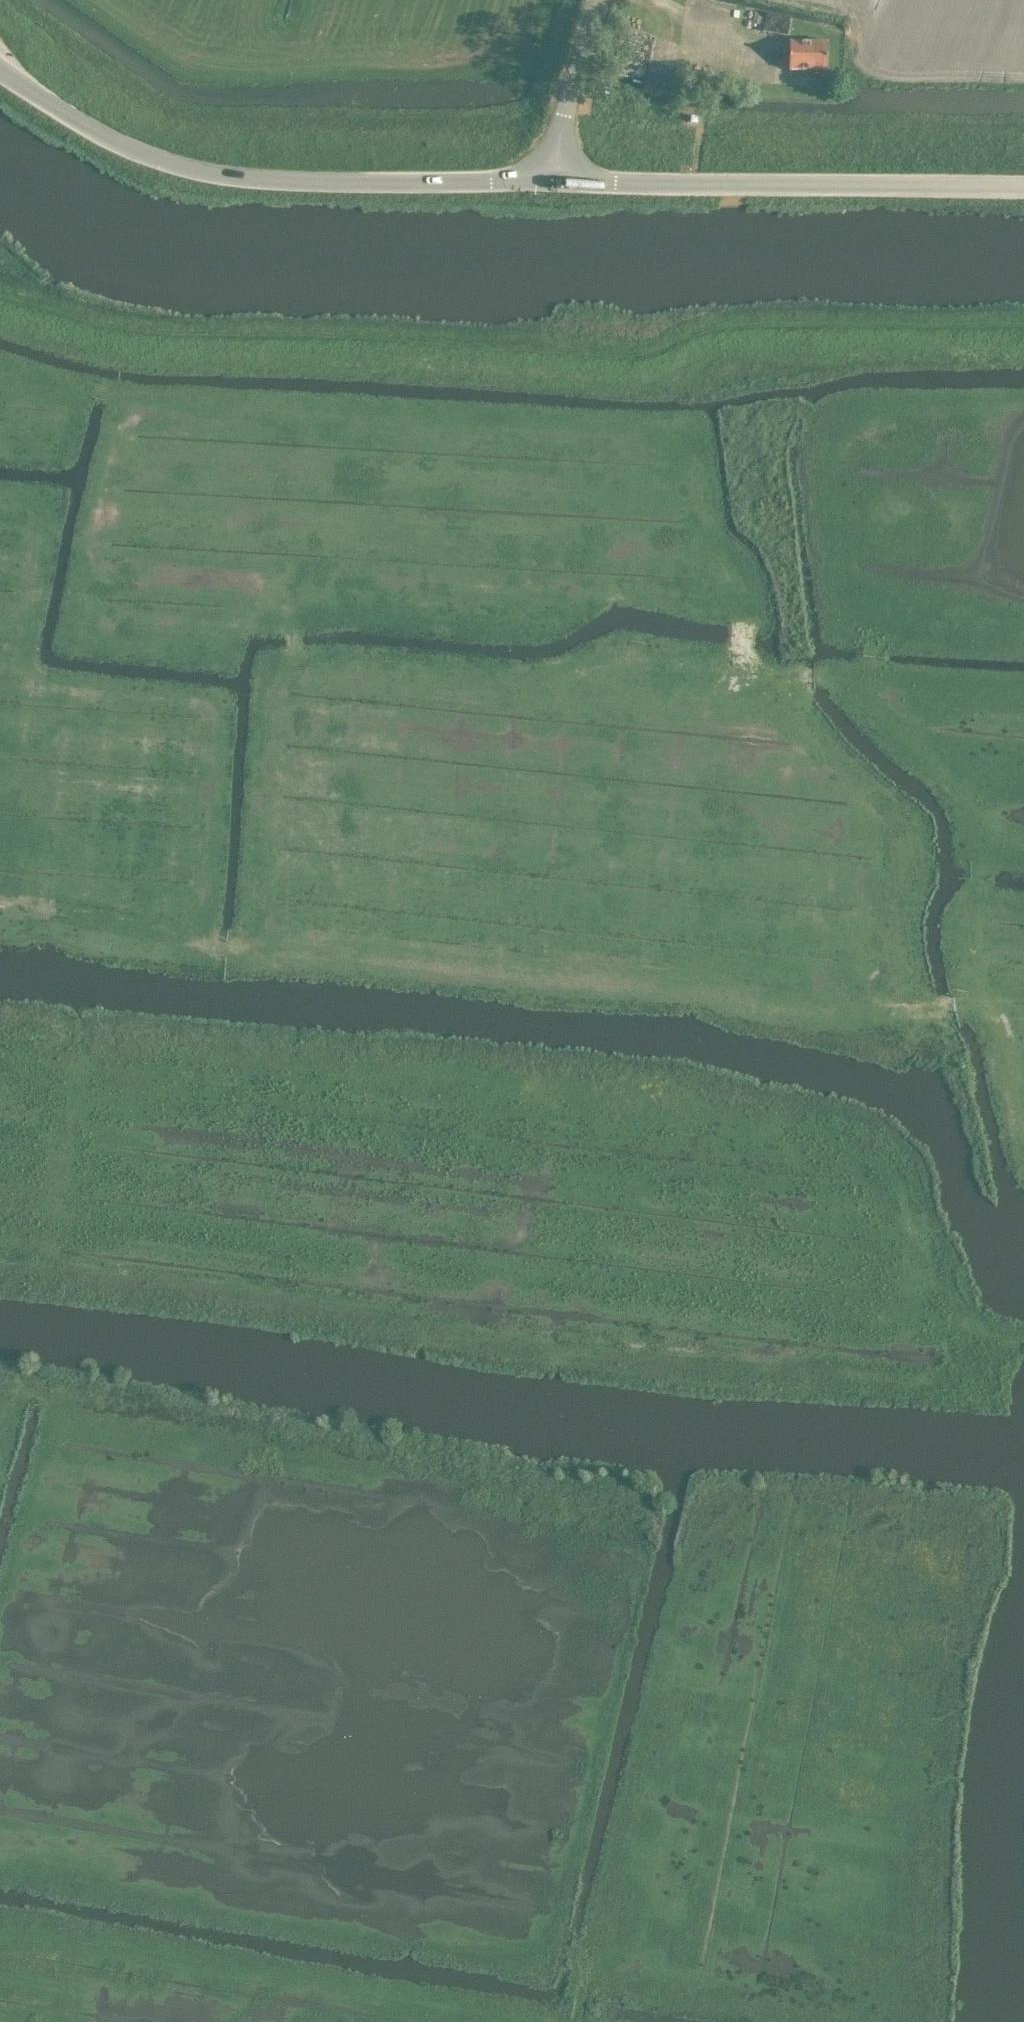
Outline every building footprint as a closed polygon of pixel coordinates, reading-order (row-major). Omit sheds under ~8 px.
[(762,29),(787,32),(790,15),(766,9),(762,29)] [(789,67),(826,67),(826,38),(789,38),(789,67)] [(689,121),(697,121),(698,114),(690,113),(689,121)]
